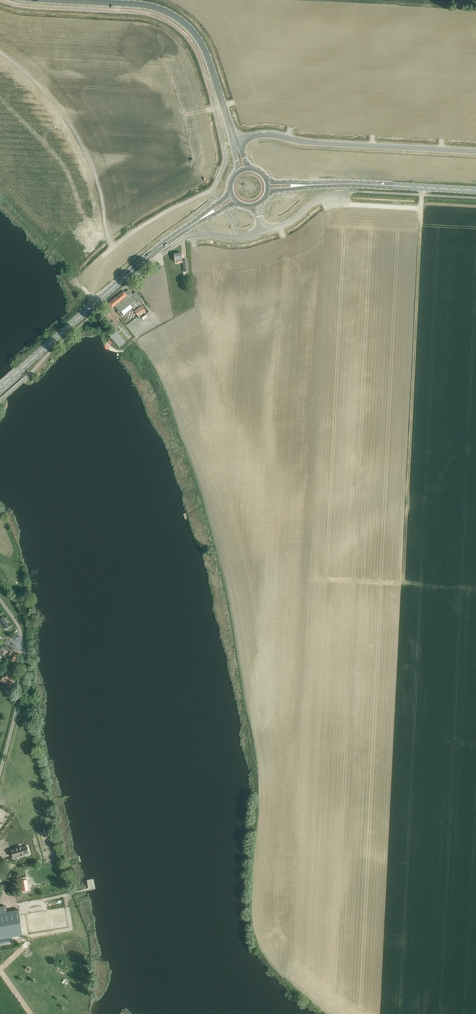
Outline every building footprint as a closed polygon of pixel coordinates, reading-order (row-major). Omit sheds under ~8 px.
[(183,261),(184,272),(188,271),(186,260),(182,260),(182,253),(175,254),(174,254),(175,262),(183,261)] [(138,303),(142,299),(139,295),(138,295),(136,292),(132,295),(129,291),(126,293),(124,291),(108,304),(112,308),(115,306),(119,311),(117,312),(118,315),(121,312),(125,316),(132,310),(133,309),(131,306),(130,307),(129,306),(136,300),(138,303)] [(134,311),(138,316),(145,311),(142,306),(136,310),(134,311)] [(0,619),(0,620),(4,626),(6,629),(10,626),(7,623),(3,617),(0,619)] [(13,652),(12,651),(10,653),(8,656),(11,658),(10,659),(13,662),(18,656),(13,652)] [(0,681),(10,688),(15,682),(7,675),(5,678),(3,677),(0,681)] [(11,851),(13,857),(18,856),(19,857),(24,855),(24,853),(29,852),(27,846),(22,848),(22,846),(18,848),(18,849),(11,851)] [(24,935),(19,910),(0,913),(0,939),(24,935)]
